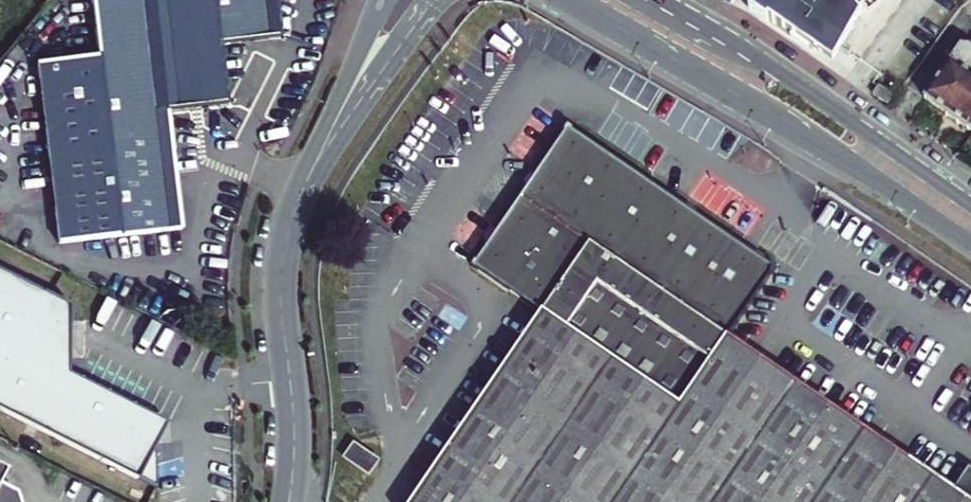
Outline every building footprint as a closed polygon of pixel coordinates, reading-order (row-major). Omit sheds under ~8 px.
[(191,111),(207,109),(220,108),(232,106),(224,45),(265,39),(285,36),(280,0),(93,0),(92,0),(100,59),(38,67),(63,249),(187,232),(181,193),(171,114),(191,111)] [(743,9),(762,20),(764,17),(788,33),(785,34),(803,47),(806,45),(819,55),(829,63),(857,13),(853,8),(863,0),(751,0),(743,9)] [(969,45),(958,47),(926,95),(950,113),(970,127),(970,46),(969,45)] [(895,94),(880,83),(874,92),(889,102),(895,94)] [(222,117),(220,108),(191,111),(193,121),(222,117)] [(540,314),(416,501),(970,501),(970,471),(969,469),(954,491),(884,445),(727,339),(771,272),(682,212),(566,134),(545,165),(472,269),(540,314)] [(0,270),(0,406),(162,484),(161,466),(157,417),(64,371),(72,308),(0,270)] [(161,466),(179,428),(157,417),(161,466)] [(340,463),(366,480),(376,465),(349,448),(340,463)] [(15,498),(10,484),(0,478),(0,501),(13,501),(15,498)]
